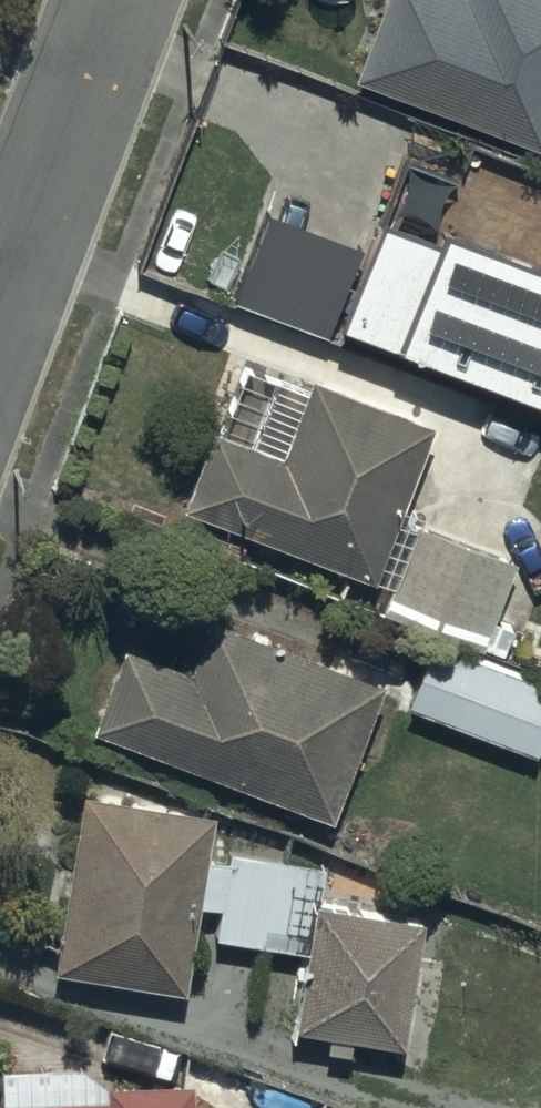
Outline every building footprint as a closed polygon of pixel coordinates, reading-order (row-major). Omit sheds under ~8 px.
[(352,88),(540,158),(540,0),(460,0),(459,2),(455,0),(386,0),(352,88)] [(270,206),(234,294),(325,331),(362,243),(270,206)] [(336,317),(540,396),(540,256),(437,215),(431,231),(378,210),(336,317)] [(234,420),(203,493),(368,563),(434,407),(310,355),(302,373),(274,362),(247,426),(234,420)] [(411,512),(380,602),(501,644),(512,613),(496,607),(516,549),(411,512)] [(117,622),(84,711),(330,803),(382,665),(208,600),(189,649),(117,622)] [(402,688),(532,743),(540,723),(540,672),(428,625),(402,688)] [(214,797),(81,773),(49,951),(181,974),(196,888),(218,892),(213,923),(303,939),(290,1009),(323,1015),(320,1033),(349,1038),(352,1020),(402,1029),(425,899),(322,881),(327,850),(208,829),(214,797)] [(237,1099),(193,1100),(192,1060),(101,1063),(101,1077),(0,1080),(0,1107),(238,1107),(237,1099)]
